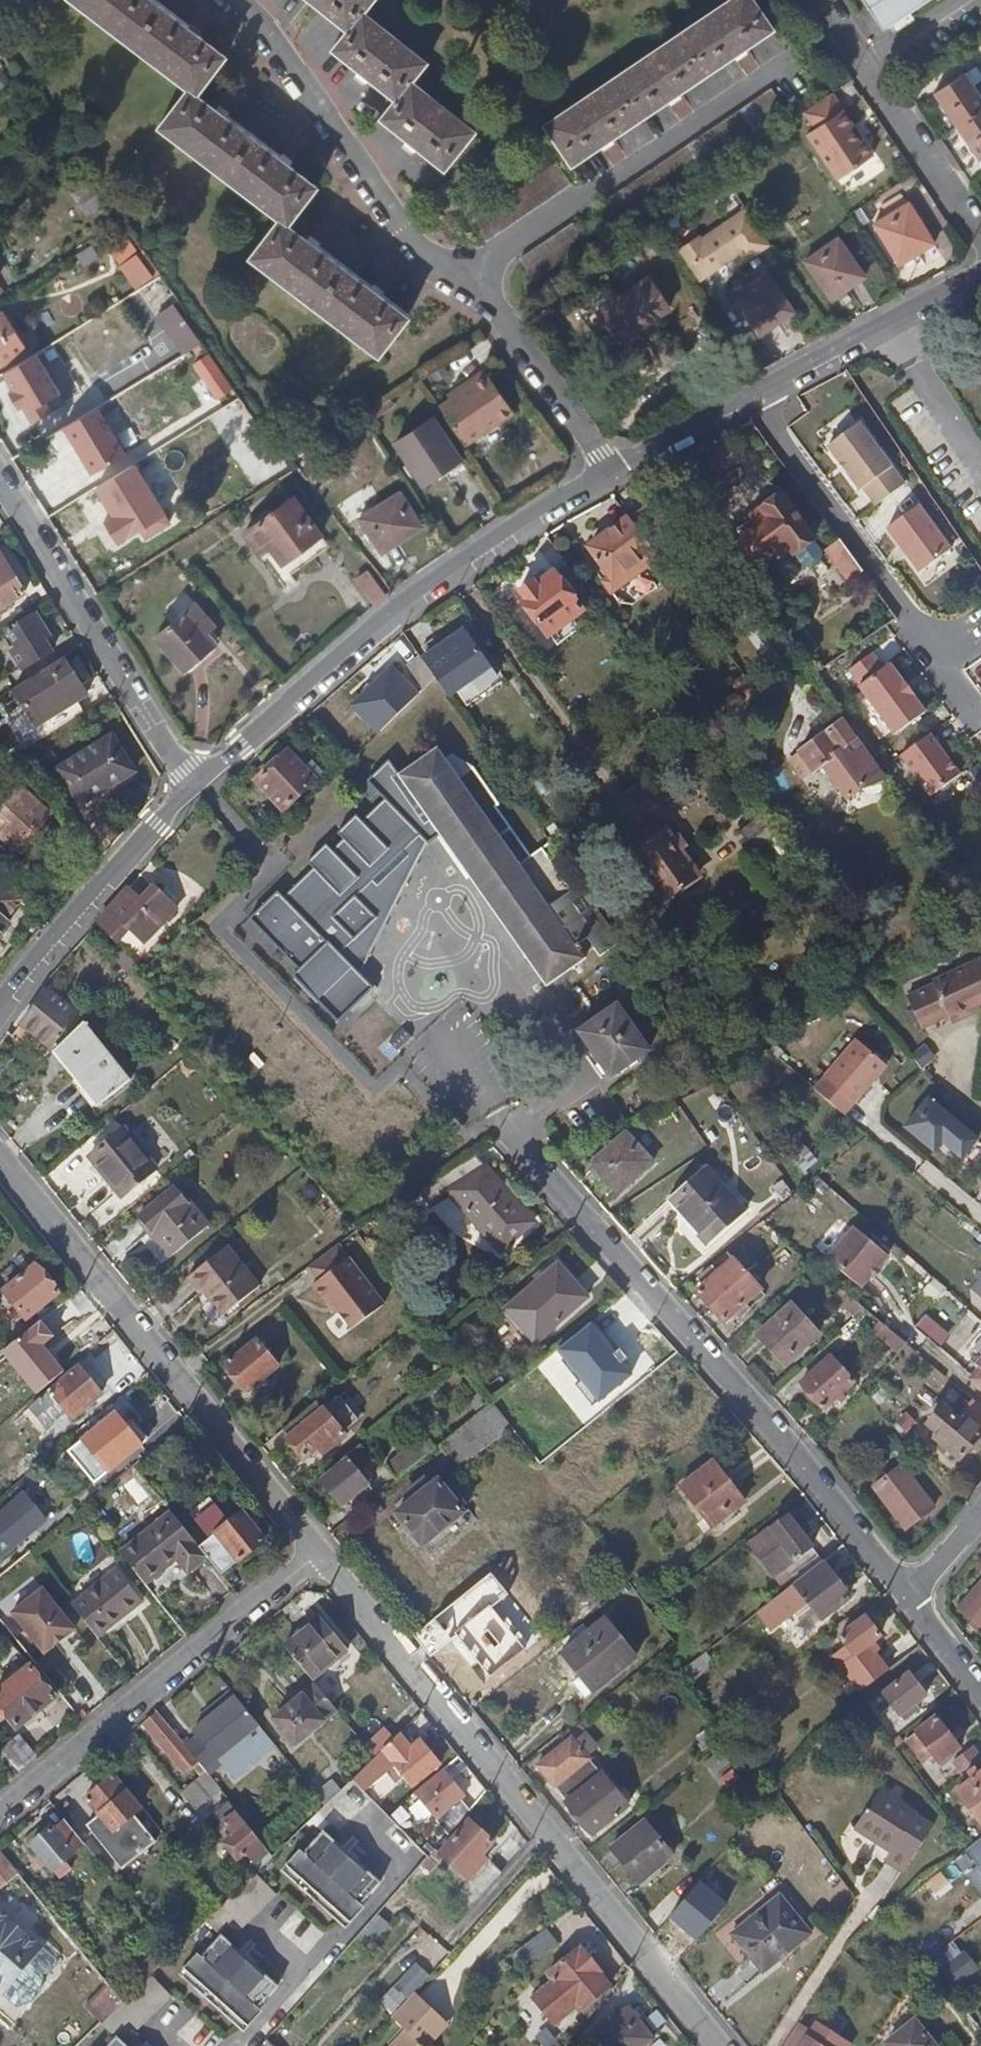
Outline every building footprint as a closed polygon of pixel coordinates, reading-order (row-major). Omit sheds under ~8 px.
[(184,87),(155,125),(277,218),(249,256),(376,352),(405,315),(285,223),(314,185),(191,92),(221,54),(150,0),(68,0),(184,87)] [(379,116),(441,169),(471,133),(409,80),(424,62),(361,8),(368,0),(306,0),(343,30),(330,46),(393,99),(379,116)] [(569,162),(767,28),(749,0),(723,0),(543,123),(563,154),(569,162)] [(919,0),(869,0),(883,22),(919,0)] [(930,93),(975,161),(980,157),(980,103),(961,73),(930,93)] [(768,85),(597,201),(613,223),(784,107),(768,85)] [(849,128),(852,125),(829,92),(802,111),(813,127),(805,133),(836,180),(872,155),(861,139),(858,141),(849,128)] [(853,124),(852,125),(849,128),(858,141),(861,139),(862,138),(853,124)] [(469,217),(482,237),(567,182),(552,161),(469,217)] [(80,176),(56,190),(67,209),(92,194),(80,176)] [(907,205),(874,227),(897,265),(932,245),(907,205)] [(696,235),(676,249),(696,281),(737,253),(743,262),(768,245),(744,208),(699,239),(696,235)] [(805,265),(831,302),(864,279),(837,242),(805,265)] [(133,289),(152,278),(132,243),(112,254),(133,289)] [(764,275),(730,297),(757,337),(790,314),(764,275)] [(648,278),(598,311),(618,341),(669,308),(648,278)] [(26,348),(4,312),(0,315),(0,364),(26,348)] [(65,341),(73,354),(77,352),(84,364),(111,348),(95,322),(65,341)] [(199,344),(183,322),(177,327),(193,349),(199,344)] [(199,344),(193,349),(198,356),(205,351),(199,344)] [(77,352),(73,354),(69,356),(77,369),(84,364),(77,352)] [(233,389),(209,357),(195,367),(218,399),(233,389)] [(485,373),(437,405),(464,444),(511,412),(485,373)] [(240,399),(232,404),(239,413),(236,416),(241,424),(249,419),(244,411),(245,410),(241,404),(243,403),(240,399)] [(431,418),(394,443),(422,483),(459,458),(431,418)] [(877,508),(905,486),(860,425),(828,448),(861,492),(864,490),(877,508)] [(400,493),(360,519),(382,552),(422,525),(400,493)] [(254,527),(244,534),(280,584),(329,551),(290,496),(251,523),(254,527)] [(753,522),(758,528),(743,539),(724,553),(743,578),(776,555),(779,559),(790,551),(795,557),(804,569),(814,571),(822,564),(824,555),(815,542),(782,498),(752,520),(753,522)] [(919,507),(888,531),(921,575),(952,551),(919,507)] [(657,557),(670,547),(644,512),(631,521),(657,557)] [(649,566),(658,559),(657,557),(631,521),(630,520),(591,551),(600,563),(598,565),(610,582),(605,586),(614,597),(635,581),(629,573),(646,561),(649,566)] [(738,533),(743,539),(758,528),(753,522),(738,533)] [(842,544),(830,553),(851,581),(863,573),(842,544)] [(349,570),(375,605),(386,596),(360,561),(349,570)] [(596,603),(568,566),(541,587),(538,583),(519,598),(548,639),(551,637),(558,647),(588,624),(581,614),(596,603)] [(9,608),(24,599),(7,570),(0,574),(0,619),(1,620),(6,617),(3,612),(9,608)] [(156,639),(185,672),(217,645),(207,635),(215,628),(195,604),(156,639)] [(12,613),(9,608),(3,612),(6,617),(12,613)] [(36,618),(7,636),(16,653),(10,656),(21,674),(52,655),(43,640),(47,637),(36,618)] [(463,633),(423,661),(436,681),(450,700),(456,695),(471,684),(477,694),(497,680),(463,633)] [(901,682),(889,666),(883,671),(872,655),(846,674),(858,689),(895,738),(926,714),(913,698),(914,698),(902,682),(901,682)] [(64,660),(13,691),(44,742),(84,717),(77,705),(88,698),(64,660)] [(436,681),(423,661),(409,673),(425,691),(436,681)] [(379,734),(418,698),(393,671),(354,707),(379,734)] [(471,684),(456,695),(464,704),(477,694),(471,684)] [(822,768),(847,801),(867,787),(842,753),(856,743),(843,724),(799,755),(814,774),(822,768)] [(961,776),(930,736),(901,758),(932,798),(961,776)] [(62,772),(83,805),(104,793),(105,795),(136,776),(115,739),(62,772)] [(257,781),(283,809),(313,780),(302,768),(286,751),(257,781)] [(437,841),(439,845),(483,906),(538,982),(576,952),(575,951),(571,953),(517,877),(513,873),(525,864),(488,814),(492,810),(487,803),(467,775),(452,786),(431,758),(401,780),(396,784),(437,841)] [(302,768),(313,780),(320,773),(309,761),(302,768)] [(437,841),(396,784),(401,780),(390,762),(366,784),(385,804),(419,839),(428,848),(437,841)] [(33,843),(28,837),(49,815),(22,789),(0,813),(0,816),(11,825),(0,837),(21,856),(33,843)] [(816,793),(814,795),(830,816),(832,815),(816,793)] [(407,850),(419,839),(385,804),(363,825),(358,821),(343,836),(348,842),(335,855),(328,848),(312,864),(318,871),(288,900),(329,942),(341,956),(377,921),(359,898),(372,886),(378,893),(414,858),(407,850)] [(756,853),(775,838),(761,819),(741,834),(756,853)] [(628,850),(633,857),(666,834),(660,827),(651,834),(639,843),(628,850)] [(639,843),(651,834),(648,830),(636,839),(639,843)] [(672,844),(666,834),(633,857),(635,860),(631,862),(662,906),(698,880),(679,854),(672,844)] [(679,838),(672,844),(679,854),(686,849),(679,838)] [(428,848),(419,839),(407,850),(414,858),(378,893),(372,886),(359,898),(377,921),(341,956),(360,977),(428,848)] [(154,888),(141,901),(151,910),(130,932),(146,946),(179,911),(154,888)] [(100,924),(120,943),(130,932),(151,910),(141,901),(129,891),(100,924)] [(300,969),(329,942),(288,900),(280,891),(251,919),(300,969)] [(10,928),(4,921),(13,910),(0,899),(0,940),(10,928)] [(572,942),(588,933),(570,903),(555,912),(572,942)] [(341,956),(329,942),(300,969),(294,976),(343,1024),(375,991),(360,977),(341,956)] [(578,956),(576,952),(538,982),(544,990),(579,964),(575,958),(578,956)] [(906,999),(921,1031),(949,1018),(950,1022),(980,1007),(980,959),(932,983),(933,986),(906,999)] [(50,992),(24,1025),(51,1048),(78,1015),(50,992)] [(576,1037),(608,1081),(644,1054),(612,1011),(576,1037)] [(70,1036),(55,1052),(100,1109),(132,1082),(85,1022),(70,1036)] [(885,1069),(854,1042),(814,1089),(845,1115),(851,1108),(885,1069)] [(934,1057),(923,1045),(911,1056),(922,1068),(934,1057)] [(939,1144),(960,1162),(979,1140),(929,1097),(904,1127),(932,1151),(939,1144)] [(593,1164),(597,1168),(603,1175),(620,1195),(669,1151),(654,1133),(640,1146),(628,1133),(593,1164)] [(94,1167),(108,1183),(111,1180),(130,1204),(162,1178),(128,1137),(94,1167)] [(420,1194),(427,1203),(482,1166),(475,1158),(420,1194)] [(482,1166),(427,1203),(431,1209),(448,1196),(499,1252),(533,1222),(482,1166)] [(603,1175),(597,1168),(591,1174),(597,1180),(603,1175)] [(669,1199),(709,1243),(744,1211),(705,1168),(669,1199)] [(111,1180),(108,1183),(105,1186),(124,1209),(130,1204),(111,1180)] [(181,1195),(144,1226),(174,1263),(211,1231),(181,1195)] [(377,1222),(370,1225),(375,1231),(380,1228),(377,1222)] [(375,1231),(370,1225),(358,1233),(367,1245),(379,1237),(375,1231)] [(872,1275),(879,1267),(889,1255),(855,1226),(828,1259),(862,1288),(872,1275)] [(341,1246),(310,1269),(320,1281),(314,1286),(329,1304),(332,1301),(342,1314),(355,1330),(387,1304),(341,1246)] [(229,1249),(191,1280),(203,1296),(207,1293),(226,1316),(260,1288),(229,1249)] [(713,1310),(747,1278),(729,1258),(703,1280),(708,1286),(699,1294),(713,1310)] [(559,1263),(505,1309),(533,1343),(588,1296),(559,1263)] [(62,1295),(39,1267),(6,1293),(30,1322),(62,1295)] [(879,1267),(872,1275),(875,1278),(882,1270),(879,1267)] [(5,1278),(11,1286),(22,1277),(16,1269),(5,1278)] [(747,1278),(713,1310),(726,1324),(735,1316),(741,1321),(766,1298),(747,1278)] [(849,1309),(856,1302),(842,1289),(835,1297),(849,1309)] [(332,1301),(329,1304),(338,1317),(342,1314),(332,1301)] [(856,1302),(849,1309),(833,1324),(841,1333),(866,1310),(856,1302)] [(760,1341),(787,1370),(821,1339),(794,1310),(760,1341)] [(421,1329),(428,1323),(425,1318),(417,1324),(421,1329)] [(24,1352),(48,1381),(75,1358),(70,1351),(75,1346),(57,1325),(24,1352)] [(591,1326),(560,1351),(599,1400),(630,1375),(591,1326)] [(907,1345),(897,1336),(891,1342),(902,1351),(907,1345)] [(259,1342),(229,1365),(249,1390),(279,1366),(259,1342)] [(818,1362),(823,1367),(833,1359),(828,1353),(818,1362)] [(855,1384),(833,1359),(823,1367),(803,1384),(826,1411),(855,1384)] [(978,1367),(980,1370),(974,1378),(971,1381),(980,1389),(980,1363),(978,1367)] [(83,1370),(33,1411),(50,1432),(82,1406),(86,1411),(104,1396),(83,1370)] [(10,1396),(29,1380),(22,1371),(3,1387),(10,1396)] [(34,1376),(29,1380),(10,1396),(19,1406),(42,1387),(34,1376)] [(974,1401),(971,1405),(954,1390),(945,1399),(951,1404),(946,1410),(944,1408),(930,1424),(940,1433),(937,1437),(962,1459),(980,1435),(980,1408),(974,1401)] [(482,1391),(470,1400),(481,1414),(492,1404),(482,1391)] [(319,1403),(284,1431),(306,1459),(318,1449),(323,1454),(345,1436),(342,1433),(358,1419),(340,1397),(324,1410),(319,1403)] [(481,1414),(440,1447),(459,1470),(510,1428),(492,1404),(481,1414)] [(81,1448),(105,1479),(143,1447),(123,1422),(119,1417),(81,1448)] [(123,1422),(143,1447),(147,1444),(127,1419),(123,1422)] [(917,1425),(905,1435),(913,1443),(925,1433),(917,1425)] [(395,1483),(436,1450),(424,1436),(384,1468),(395,1483)] [(362,1446),(320,1480),(341,1507),(359,1492),(362,1496),(370,1489),(359,1476),(375,1463),(362,1446)] [(679,1488),(710,1530),(745,1504),(714,1462),(679,1488)] [(872,1489),(905,1532),(932,1510),(899,1468),(872,1489)] [(398,1515),(423,1547),(465,1512),(440,1481),(434,1486),(428,1480),(407,1496),(413,1503),(398,1515)] [(39,1542),(34,1535),(58,1516),(36,1490),(0,1518),(0,1574),(39,1542)] [(202,1550),(173,1513),(122,1555),(147,1587),(178,1562),(188,1575),(209,1557),(202,1550)] [(202,1550),(209,1557),(224,1577),(267,1542),(258,1531),(252,1523),(245,1515),(202,1550)] [(783,1570),(811,1548),(804,1538),(796,1528),(787,1517),(750,1546),(774,1577),(783,1570)] [(258,1518),(252,1523),(258,1531),(264,1525),(258,1518)] [(796,1528),(804,1538),(811,1532),(803,1522),(796,1528)] [(783,1570),(794,1585),(823,1562),(811,1548),(783,1570)] [(823,1562),(794,1585),(808,1603),(822,1620),(847,1601),(841,1594),(845,1591),(823,1562)] [(118,1571),(74,1607),(99,1637),(131,1611),(133,1614),(145,1604),(118,1571)] [(541,1635),(490,1572),(413,1634),(432,1657),(453,1640),(485,1680),(541,1635)] [(769,1631),(808,1603),(794,1585),(755,1614),(769,1631)] [(959,1610),(980,1630),(980,1585),(959,1610)] [(14,1614),(47,1655),(77,1631),(45,1590),(14,1614)] [(851,1598),(845,1591),(841,1594),(847,1601),(851,1598)] [(287,1648),(315,1683),(349,1655),(318,1616),(298,1632),(301,1636),(287,1648)] [(834,1657),(863,1692),(888,1671),(875,1654),(868,1646),(872,1643),(881,1636),(865,1616),(839,1638),(846,1647),(834,1657)] [(583,1676),(578,1679),(576,1682),(589,1698),(638,1659),(608,1622),(567,1654),(583,1676)] [(879,1651),(872,1643),(868,1646),(875,1654),(879,1651)] [(709,1651),(689,1666),(698,1677),(717,1661),(709,1651)] [(561,1658),(578,1679),(583,1676),(567,1654),(561,1658)] [(35,1669),(0,1696),(0,1715),(5,1722),(10,1718),(21,1731),(59,1699),(37,1672),(35,1669)] [(916,1713),(911,1708),(920,1700),(926,1696),(909,1673),(883,1694),(900,1717),(905,1712),(910,1718),(916,1713)] [(299,1747),(339,1713),(318,1687),(277,1721),(299,1747)] [(209,1711),(214,1717),(236,1698),(231,1692),(209,1711)] [(200,1737),(187,1748),(208,1773),(211,1777),(224,1766),(220,1761),(232,1751),(258,1728),(260,1727),(236,1698),(214,1717),(196,1732),(200,1737)] [(911,1708),(916,1713),(925,1706),(920,1700),(911,1708)] [(715,1705),(703,1714),(710,1725),(723,1715),(715,1705)] [(203,1777),(208,1773),(187,1748),(158,1714),(145,1725),(185,1774),(194,1767),(203,1777)] [(936,1718),(907,1740),(925,1765),(934,1758),(939,1764),(959,1748),(936,1718)] [(258,1728),(232,1751),(241,1763),(268,1740),(258,1728)] [(381,1735),(366,1747),(377,1760),(391,1746),(381,1735)] [(21,1773),(38,1760),(21,1738),(4,1751),(21,1773)] [(377,1760),(368,1768),(381,1785),(394,1774),(388,1767),(394,1762),(416,1789),(442,1768),(422,1744),(412,1752),(400,1738),(391,1746),(377,1760)] [(540,1766),(568,1801),(602,1773),(574,1738),(540,1766)] [(963,1775),(966,1773),(973,1767),(980,1761),(980,1757),(973,1747),(953,1762),(963,1775)] [(725,1758),(720,1752),(707,1763),(712,1769),(725,1758)] [(966,1773),(972,1781),(958,1792),(980,1822),(980,1775),(973,1767),(966,1773)] [(203,1777),(184,1793),(189,1799),(213,1779),(211,1777),(208,1773),(203,1777)] [(602,1773),(568,1801),(594,1833),(628,1805),(602,1773)] [(87,1800),(92,1806),(101,1818),(110,1811),(118,1821),(137,1805),(115,1778),(87,1800)] [(853,1830),(874,1844),(876,1840),(892,1851),(889,1855),(885,1861),(892,1866),(902,1873),(932,1829),(914,1817),(915,1815),(883,1793),(872,1811),(867,1809),(853,1830)] [(446,1821),(456,1830),(475,1808),(465,1800),(446,1821)] [(109,1829),(101,1818),(92,1806),(85,1812),(102,1835),(109,1829)] [(110,1811),(101,1818),(109,1829),(118,1821),(110,1811)] [(246,1849),(258,1864),(263,1860),(268,1865),(276,1857),(239,1813),(226,1824),(236,1837),(231,1841),(241,1853),(246,1849)] [(88,1847),(67,1821),(54,1832),(53,1830),(33,1847),(62,1881),(75,1870),(69,1862),(88,1847)] [(471,1824),(441,1856),(470,1883),(489,1861),(483,1857),(494,1844),(471,1824)] [(646,1824),(613,1850),(641,1885),(674,1859),(646,1824)] [(329,1830),(295,1867),(352,1920),(385,1883),(353,1853),(353,1852),(329,1830)] [(876,1840),(874,1844),(889,1855),(892,1851),(876,1840)] [(0,1850),(0,1885),(4,1889),(20,1875),(0,1850)] [(429,1863),(424,1868),(432,1875),(439,1868),(434,1864),(441,1856),(437,1852),(433,1856),(428,1862),(429,1863)] [(258,1864),(263,1869),(268,1865),(263,1860),(258,1864)] [(700,1882),(669,1918),(695,1940),(726,1904),(700,1882)] [(779,1899),(731,1937),(763,1976),(810,1937),(779,1899)] [(380,1917),(358,1943),(368,1952),(390,1927),(380,1917)] [(550,1931),(517,1955),(529,1971),(561,1947),(550,1931)] [(192,1971),(249,2023),(282,1986),(249,1957),(250,1956),(226,1933),(192,1971)] [(0,1938),(0,1968),(15,1952),(0,1938)] [(583,1950),(550,1976),(556,1982),(533,2001),(554,2028),(577,2010),(581,2014),(612,1988),(602,1977),(604,1975),(583,1950)] [(418,1967),(398,1989),(409,1999),(429,1978),(418,1967)] [(113,2015),(107,2021),(118,2033),(132,2019),(143,2030),(177,1996),(155,1974),(149,1980),(138,1991),(126,2002),(113,2015)] [(976,1990),(954,2006),(961,2014),(980,1999),(980,1996),(976,1990)] [(102,2004),(113,2015),(126,2002),(116,1991),(102,2004)] [(407,2001),(396,1991),(383,2004),(394,2015),(407,2001)] [(395,2018),(409,2031),(396,2045),(426,2045),(425,2044),(447,2020),(418,1993),(395,2018)] [(596,2037),(603,2045),(650,2045),(655,2042),(630,2010),(596,2037)] [(426,2045),(433,2045),(452,2025),(447,2020),(425,2044),(426,2045)] [(888,2045),(932,2045),(913,2022),(886,2044),(888,2045)] [(785,2045),(822,2045),(809,2037),(812,2032),(800,2024),(785,2045)] [(122,2036),(112,2045),(132,2045),(122,2036)]
